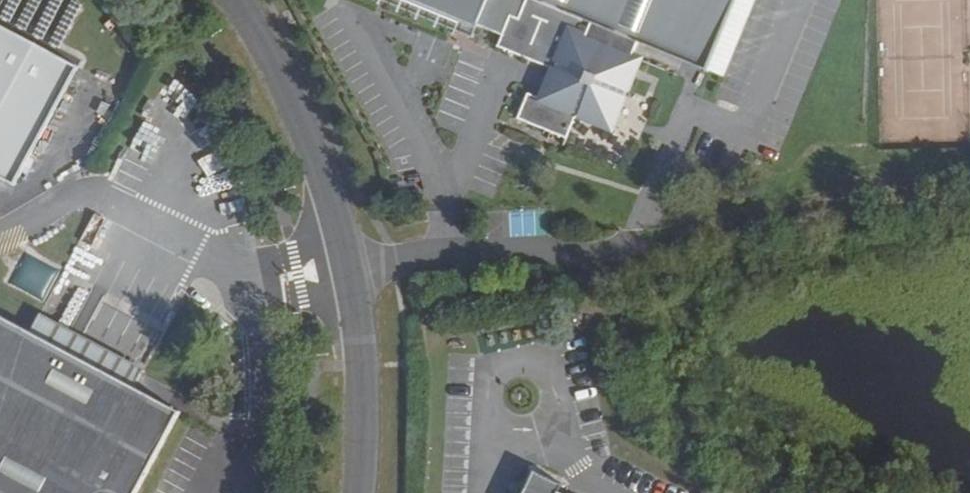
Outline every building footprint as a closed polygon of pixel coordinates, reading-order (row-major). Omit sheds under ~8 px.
[(470,34),(474,24),(500,34),(495,46),(548,68),(537,95),(526,90),(514,119),(567,141),(574,122),(613,138),(645,61),(632,55),(638,41),(704,69),(714,45),(727,50),(748,0),(387,0),(470,34)] [(181,416),(0,318),(0,492),(139,492),(181,416)] [(534,477),(526,492),(556,492),(558,488),(534,477)]
